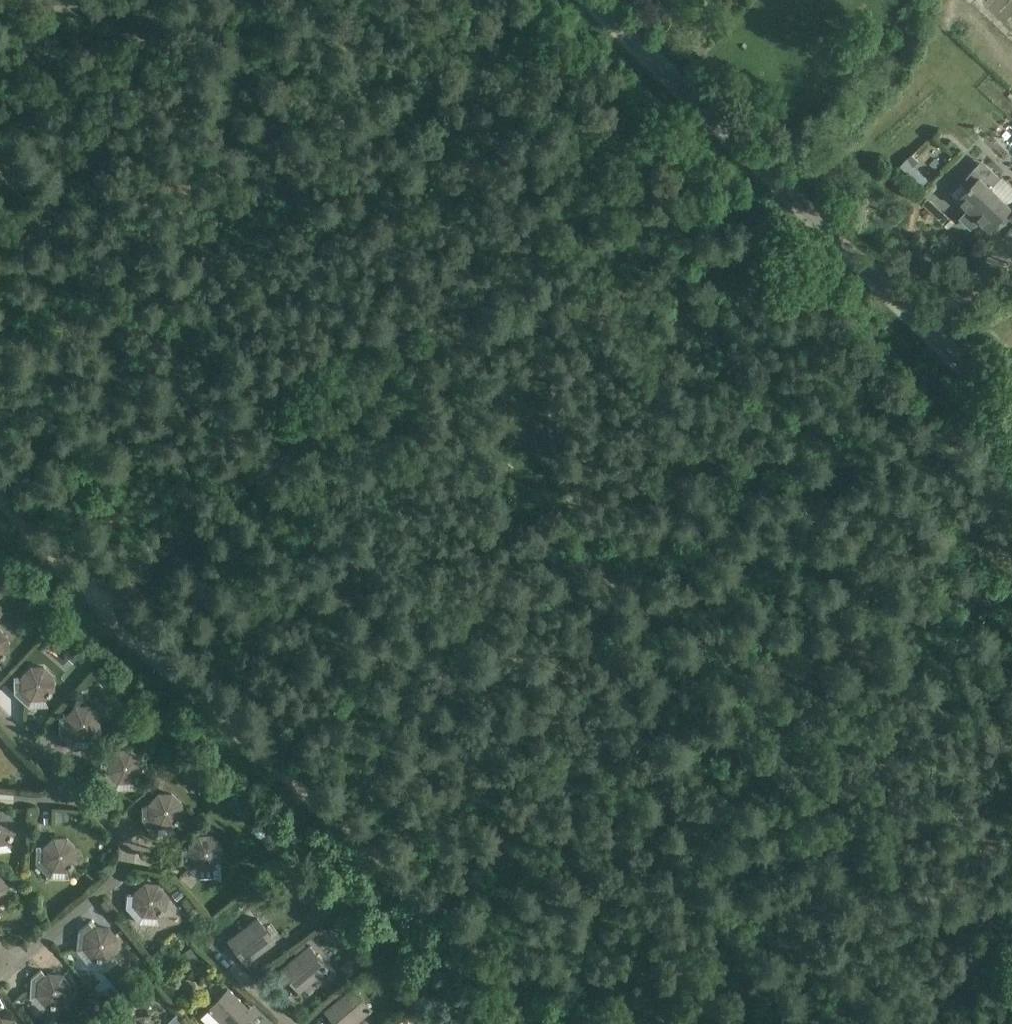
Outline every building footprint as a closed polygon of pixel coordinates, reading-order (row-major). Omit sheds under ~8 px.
[(860,39),(872,48),(874,49),(881,39),(868,29),(860,39)] [(957,199),(967,209),(960,216),(972,227),(979,220),(990,230),(1001,218),(1005,222),(1011,216),(1011,218),(1011,207),(1011,205),(1011,204),(1011,199),(994,183),(1002,175),(984,158),(962,182),(968,188),(957,199)] [(920,188),(928,180),(914,166),(906,174),(920,188)] [(9,651),(9,636),(0,628),(0,660),(9,651)] [(20,675),(20,679),(14,679),(14,692),(29,706),(31,699),(45,699),(55,689),(54,675),(44,664),(30,665),(20,675)] [(73,746),(76,739),(90,739),(101,729),(100,714),(89,704),(75,704),(65,715),(65,719),(59,719),(59,732),(73,746)] [(107,758),(107,761),(101,762),(101,775),(116,788),(118,782),(132,782),(143,771),(142,757),(132,747),(117,748),(107,758)] [(148,802),(148,806),(141,806),(142,819),(156,833),(159,826),(173,826),(183,816),(183,801),(172,791),(158,792),(148,802)] [(7,843),(16,831),(14,817),(2,809),(0,809),(0,844),(7,843)] [(55,809),(54,819),(68,819),(68,810),(55,809)] [(281,844),(270,831),(261,839),(272,851),(281,844)] [(212,833),(198,834),(188,844),(188,848),(181,848),(182,862),(198,877),(214,876),(213,868),(224,857),(223,843),(212,833)] [(49,877),(52,870),(66,871),(77,861),(78,847),(68,836),(53,836),(43,846),(43,849),(36,849),(36,862),(49,877)] [(139,922),(142,916),(156,917),(167,907),(168,893),(159,882),(145,881),(134,890),(133,894),(127,894),(126,907),(139,922)] [(179,889),(172,894),(177,899),(184,894),(179,889)] [(10,929),(21,920),(21,906),(11,895),(0,895),(0,929),(10,929)] [(257,917),(246,925),(227,939),(245,964),(276,941),(257,916),(257,917)] [(96,924),(93,927),(89,921),(78,930),(76,950),(83,947),(92,959),(106,961),(117,951),(119,937),(110,926),(96,924)] [(309,944),(279,968),(299,992),(328,967),(309,944)] [(191,945),(179,952),(187,964),(199,957),(191,945)] [(349,976),(361,967),(352,957),(343,965),(343,968),(349,976)] [(48,971),(45,974),(41,968),(31,977),(30,997),(36,995),(46,1006),(60,1007),(71,997),(72,983),(62,972),(48,971)] [(343,993),(323,1010),(335,1023),(354,1023),(372,1008),(352,985),(343,993)] [(208,1011),(221,1023),(245,1023),(256,1013),(248,1007),(227,987),(206,1009),(208,1011)] [(0,1017),(0,1023),(20,1023),(15,1018),(1,1016),(0,1017)]
